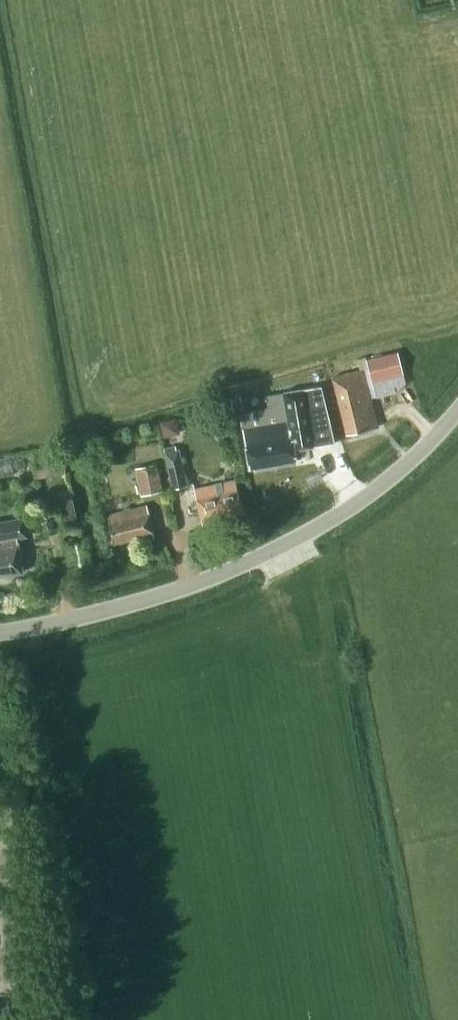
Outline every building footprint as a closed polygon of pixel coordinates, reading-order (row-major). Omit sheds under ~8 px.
[(403,373),(397,350),(367,358),(373,381),(403,373)] [(376,426),(363,370),(332,377),(346,433),(376,426)] [(335,443),(321,386),(283,393),(288,421),(242,429),(249,469),(296,461),(294,450),(335,443)] [(164,437),(180,433),(177,417),(161,421),(164,437)] [(188,485),(179,443),(163,446),(172,489),(188,485)] [(18,473),(16,453),(0,455),(0,475),(18,473)] [(163,490),(157,462),(135,466),(141,494),(163,490)] [(242,511),(235,481),(195,489),(203,524),(220,520),(219,516),(242,511)] [(78,517),(72,497),(61,499),(66,519),(78,517)] [(155,539),(148,506),(108,515),(114,543),(138,538),(139,542),(155,539)] [(23,518),(0,522),(0,575),(22,572),(16,538),(26,536),(23,518)]
